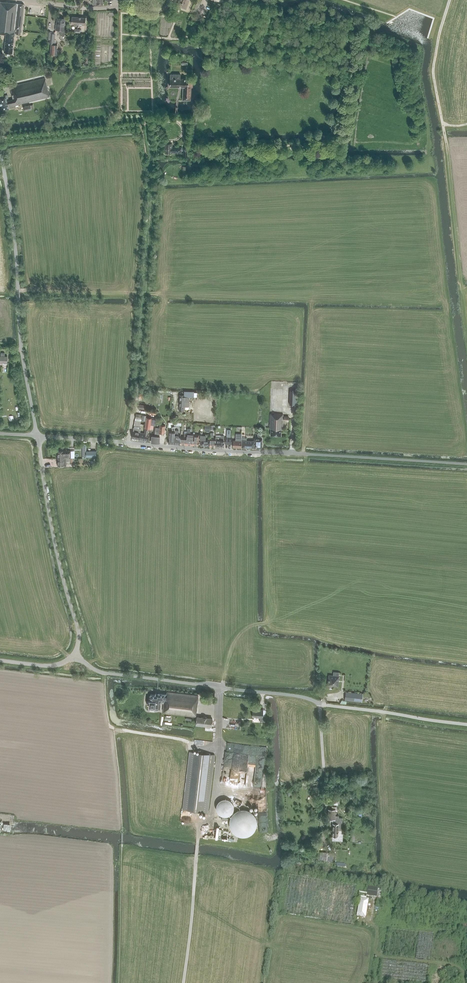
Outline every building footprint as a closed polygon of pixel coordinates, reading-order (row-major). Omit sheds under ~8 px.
[(179,3),(178,6),(186,9),(189,0),(186,0),(184,5),(179,3)] [(24,4),(0,1),(0,34),(6,35),(4,52),(12,53),(14,33),(16,33),(16,34),(20,34),(21,28),(24,4)] [(63,30),(64,18),(57,18),(57,25),(56,25),(55,30),(59,30),(59,33),(61,35),(64,35),(64,30),(63,30)] [(56,50),(56,45),(51,45),(50,54),(58,55),(59,50),(56,50)] [(192,87),(193,80),(191,79),(188,79),(182,79),(181,79),(181,74),(170,74),(169,87),(181,87),(183,87),(182,100),(190,100),(191,87),(192,87)] [(49,97),(45,78),(10,86),(13,99),(7,101),(5,95),(0,96),(0,104),(2,110),(9,109),(15,107),(15,105),(49,97)] [(181,153),(181,147),(171,147),(171,144),(165,143),(165,152),(181,153)] [(179,395),(179,408),(184,408),(184,406),(188,406),(189,397),(184,397),(184,396),(184,395),(179,395)] [(282,427),(283,414),(274,414),(270,414),(269,429),(271,429),(270,436),(281,436),(281,429),(282,429),(282,427)] [(154,425),(155,419),(151,418),(146,417),(145,428),(144,434),(139,433),(138,439),(147,441),(148,435),(147,435),(147,434),(148,434),(148,431),(149,431),(150,429),(151,424),(154,425)] [(159,436),(160,433),(164,433),(165,425),(160,425),(159,428),(155,427),(154,436),(152,436),(151,442),(159,443),(159,436)] [(132,438),(138,439),(139,433),(140,429),(139,429),(133,427),(133,431),(132,438)] [(236,433),(235,441),(233,441),(233,447),(241,447),(241,434),(236,433)] [(200,435),(200,437),(200,440),(201,440),(200,446),(209,446),(210,440),(205,440),(205,435),(200,435)] [(215,436),(215,440),(215,446),(223,447),(223,440),(223,436),(215,436)] [(241,438),(241,441),(242,441),(242,447),(247,448),(247,449),(249,449),(249,448),(260,448),(261,448),(262,439),(254,438),(254,441),(246,441),(246,438),(245,438),(241,438)] [(332,686),(338,687),(339,676),(329,675),(327,685),(329,686),(329,685),(332,685),(332,686)] [(362,701),(362,693),(346,691),(345,699),(362,701)] [(149,700),(149,701),(148,702),(148,704),(149,705),(149,706),(149,709),(154,710),(154,708),(159,708),(160,703),(164,703),(163,713),(194,716),(195,716),(198,695),(166,692),(166,694),(159,693),(155,692),(155,695),(150,694),(150,700),(149,700)] [(263,716),(263,710),(253,709),(252,717),(260,717),(260,722),(265,722),(266,716),(263,716)] [(211,726),(212,719),(197,717),(196,724),(205,725),(205,727),(209,727),(209,726),(211,726)] [(208,812),(214,755),(190,752),(183,809),(208,812)] [(225,752),(223,783),(230,784),(232,765),(239,765),(238,785),(247,785),(249,753),(225,752)] [(216,807),(216,808),(216,809),(216,810),(216,811),(217,811),(217,812),(217,813),(218,813),(218,814),(219,814),(219,815),(220,815),(221,815),(221,816),(222,816),(223,816),(224,816),(225,816),(226,816),(227,816),(228,816),(229,815),(230,815),(230,814),(231,814),(231,813),(232,813),(232,812),(233,812),(233,811),(233,810),(233,809),(234,808),(234,807),(233,807),(233,806),(233,805),(233,804),(233,803),(232,803),(232,802),(231,802),(231,801),(230,801),(230,800),(229,800),(228,800),(228,799),(227,799),(226,799),(225,799),(224,799),(223,799),(222,799),(221,799),(221,800),(220,800),(219,800),(219,801),(218,801),(218,802),(217,803),(217,804),(216,804),(216,805),(216,806),(216,807)] [(229,821),(229,822),(229,823),(229,824),(229,825),(229,826),(230,827),(230,828),(230,829),(231,829),(231,830),(231,831),(232,832),(233,833),(234,834),(236,835),(237,835),(238,836),(239,836),(241,837),(242,837),(243,837),(244,837),(245,837),(247,836),(248,836),(249,836),(250,835),(252,834),(252,833),(253,832),(254,832),(254,831),(255,830),(255,829),(256,828),(256,827),(256,826),(257,826),(257,825),(257,824),(257,823),(257,822),(257,821),(256,820),(256,819),(256,818),(255,817),(255,816),(254,815),(253,814),(253,813),(252,813),(252,812),(251,812),(250,811),(249,810),(248,810),(247,810),(245,809),(244,809),(242,809),(241,809),(240,809),(239,809),(239,810),(237,810),(236,811),(235,811),(234,812),(233,813),(232,814),(232,815),(231,816),(230,817),(230,818),(230,819),(229,820),(229,821)] [(336,809),(335,809),(328,809),(327,819),(333,819),(332,830),(342,830),(342,819),(338,819),(339,816),(336,816),(336,809)] [(342,841),(343,833),(341,833),(342,830),(332,830),(332,836),(332,840),(342,841)] [(332,861),(333,853),(318,851),(317,859),(332,861)] [(351,924),(357,885),(288,874),(282,913),(351,924)] [(380,898),(382,889),(368,886),(366,893),(359,892),(358,898),(359,898),(356,916),(366,918),(369,899),(366,898),(366,896),(380,898)] [(416,958),(431,960),(434,933),(419,931),(416,958)] [(429,964),(382,959),(380,980),(405,982),(427,982),(429,964)]
